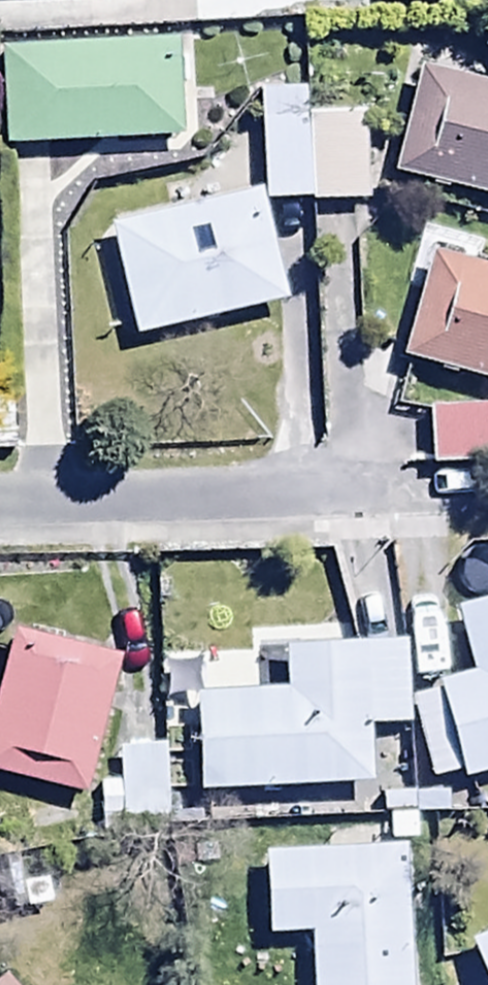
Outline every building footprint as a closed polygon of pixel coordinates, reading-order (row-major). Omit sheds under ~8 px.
[(379,12),(477,9),(476,0),(378,0),(379,12)] [(1,55),(5,153),(183,145),(179,47),(1,55)] [(421,74),(394,183),(487,208),(487,91),(421,74)] [(309,100),(264,100),(265,211),(366,211),(366,122),(309,122),(309,100)] [(258,201),(110,234),(135,346),(283,312),(258,201)] [(402,363),(487,390),(487,274),(434,257),(402,363)] [(479,405),(428,408),(432,475),(487,471),(487,414),(480,415),(479,405)] [(455,622),(475,684),(408,705),(435,790),(462,781),(467,794),(487,787),(487,612),(455,622)] [(27,643),(17,640),(0,703),(0,783),(86,807),(124,670),(64,654),(67,642),(30,631),(27,643)] [(197,702),(200,801),(374,795),(372,737),(408,736),(405,651),(285,655),(287,699),(197,702)] [(166,757),(119,758),(120,793),(102,793),(102,841),(167,840),(166,757)] [(465,800),(384,801),(390,850),(429,849),(429,823),(465,823),(465,800)] [(266,862),(269,943),(313,941),(314,984),(412,984),(407,857),(266,862)] [(486,984),(487,984),(487,943),(472,949),(486,984)]
